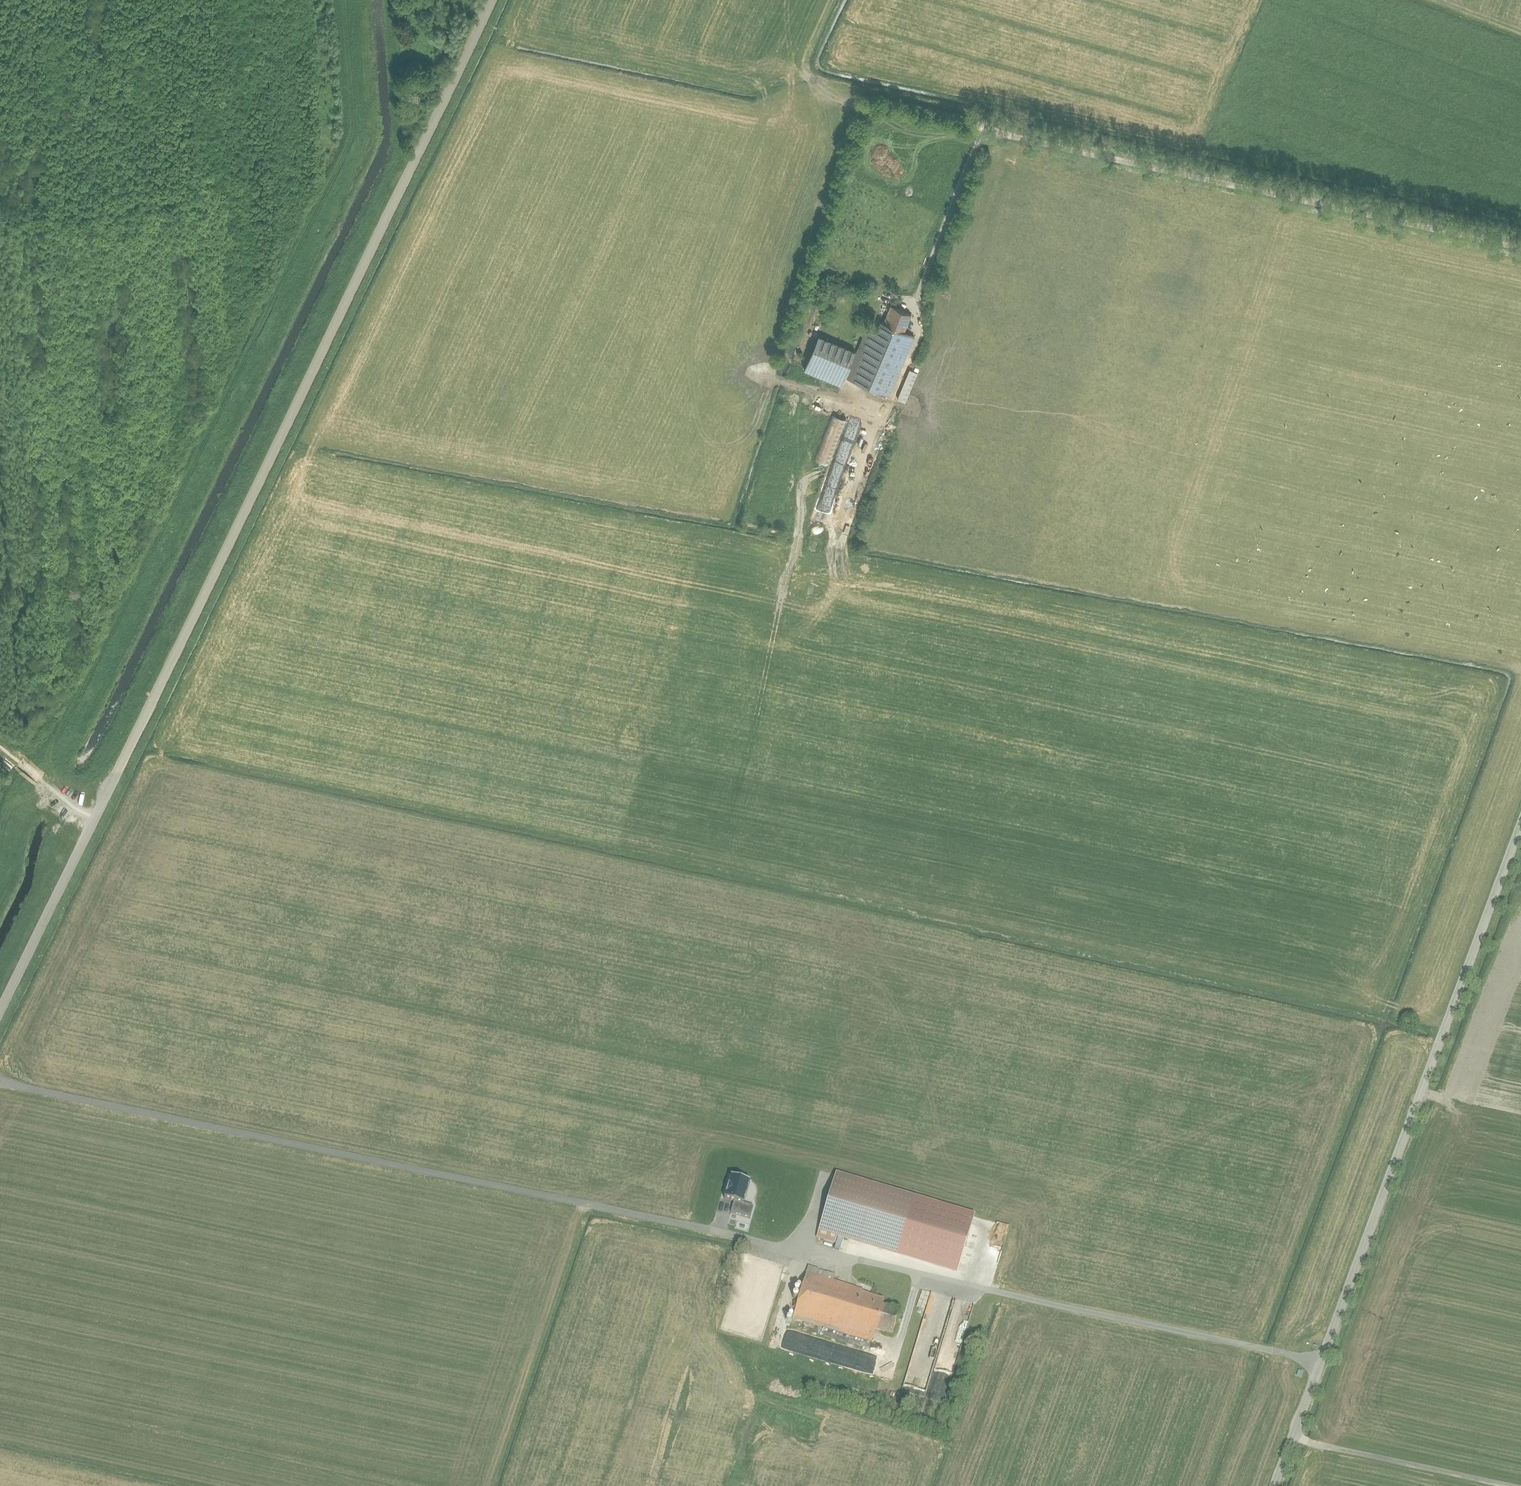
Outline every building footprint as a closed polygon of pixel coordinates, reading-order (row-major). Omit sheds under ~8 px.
[(890,393),(913,334),(899,329),(904,314),(885,306),(881,319),(870,315),(857,349),(820,335),(807,369),(843,382),(845,376),(890,393)] [(909,326),(914,311),(907,309),(902,324),(909,326)] [(815,457),(830,463),(846,420),(831,414),(815,457)] [(974,1215),(835,1175),(816,1238),(835,1244),(837,1238),(957,1272),(974,1215)] [(730,1177),(723,1200),(734,1203),(731,1214),(749,1220),(752,1207),(742,1204),(749,1182),(730,1177)] [(802,1271),(788,1320),(870,1343),(872,1336),(892,1341),(900,1314),(884,1310),(886,1305),(869,1300),(872,1291),(802,1271)] [(931,1383),(947,1325),(966,1330),(968,1325),(957,1322),(957,1320),(952,1319),(958,1299),(931,1292),(904,1391),(923,1396),(927,1382),(931,1383)]
